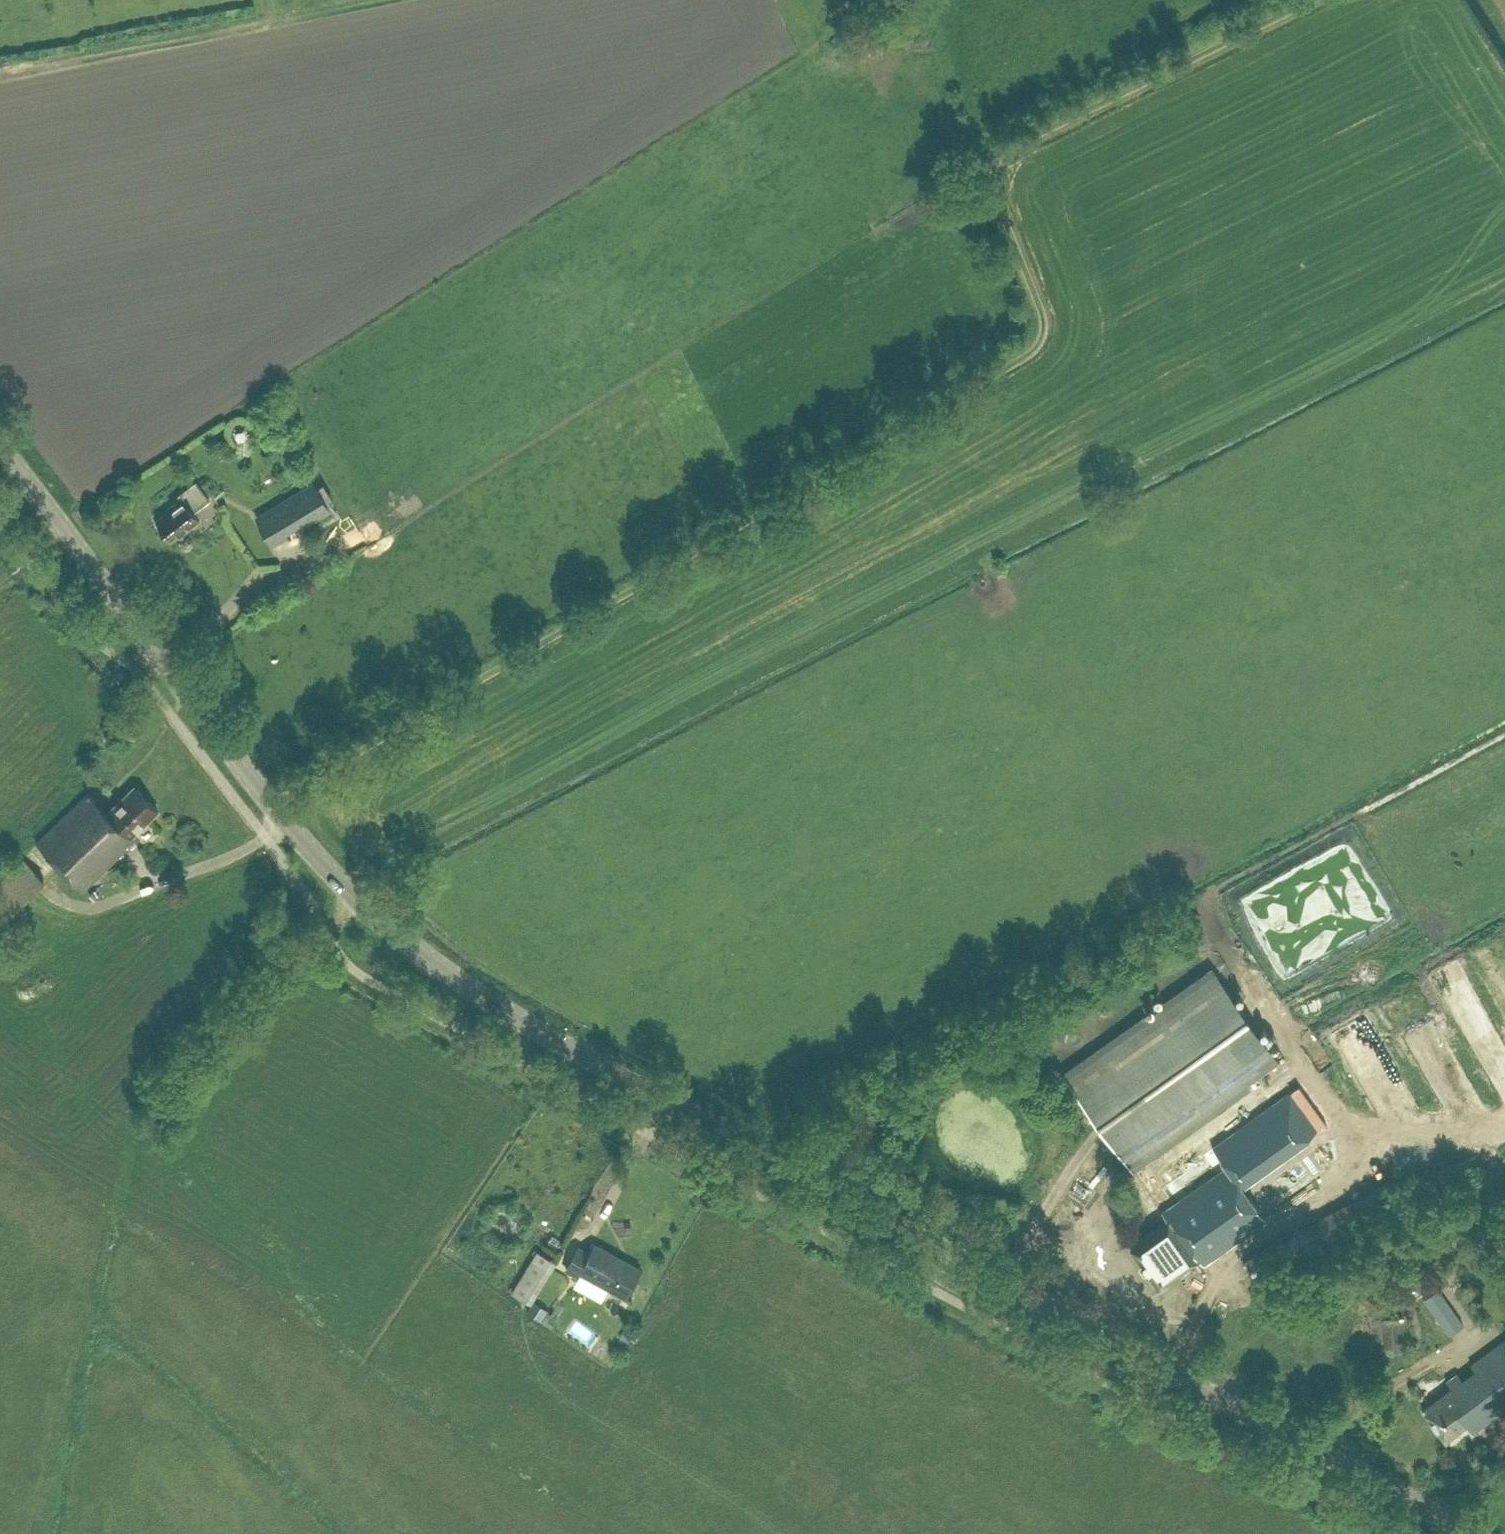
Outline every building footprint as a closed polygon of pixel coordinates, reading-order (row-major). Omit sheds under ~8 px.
[(199,519),(198,518),(192,510),(209,498),(196,480),(178,493),(181,497),(167,507),(168,509),(156,519),(170,538),(187,525),(188,527),(199,519)] [(312,480),(255,515),(273,545),(288,535),(286,532),(299,524),(301,527),(330,509),(312,480)] [(133,838),(130,834),(157,809),(134,785),(106,811),(87,791),(36,842),(82,888),(133,838)] [(43,877),(22,855),(0,876),(0,913),(2,916),(43,877)] [(1240,924),(1264,979),(1289,968),(1261,904),(1238,914),(1242,923),(1240,924)] [(1437,974),(1479,1051),(1504,1036),(1504,1035),(1464,959),(1437,974)] [(1265,1218),(1261,1213),(1327,1166),(1316,1150),(1322,1145),(1310,1129),(1330,1115),(1311,1089),(1303,1094),(1298,1086),(1290,1092),(1285,1085),(1154,1179),(1146,1167),(1155,1161),(1148,1149),(1244,1081),(1245,1083),(1277,1059),(1212,967),(1062,1073),(1099,1121),(1129,1163),(1132,1161),(1148,1183),(1144,1186),(1167,1218),(1129,1245),(1157,1284),(1197,1256),(1202,1263),(1265,1218)] [(1285,1022),(1297,1017),(1289,1001),(1278,1006),(1285,1022)] [(1089,1203),(1092,1220),(1104,1218),(1101,1201),(1089,1203)] [(625,1294),(640,1267),(594,1242),(589,1251),(578,1245),(566,1267),(578,1274),(580,1269),(625,1294)] [(536,1249),(510,1290),(530,1303),(556,1261),(536,1249)] [(1446,1333),(1463,1321),(1437,1287),(1423,1297),(1446,1333)] [(1458,1372),(1446,1381),(1450,1386),(1422,1407),(1445,1438),(1466,1423),(1472,1431),(1504,1407),(1504,1338),(1470,1363),(1473,1367),(1460,1375),(1458,1372)] [(1362,1398),(1377,1410),(1384,1402),(1369,1389),(1362,1398)]
